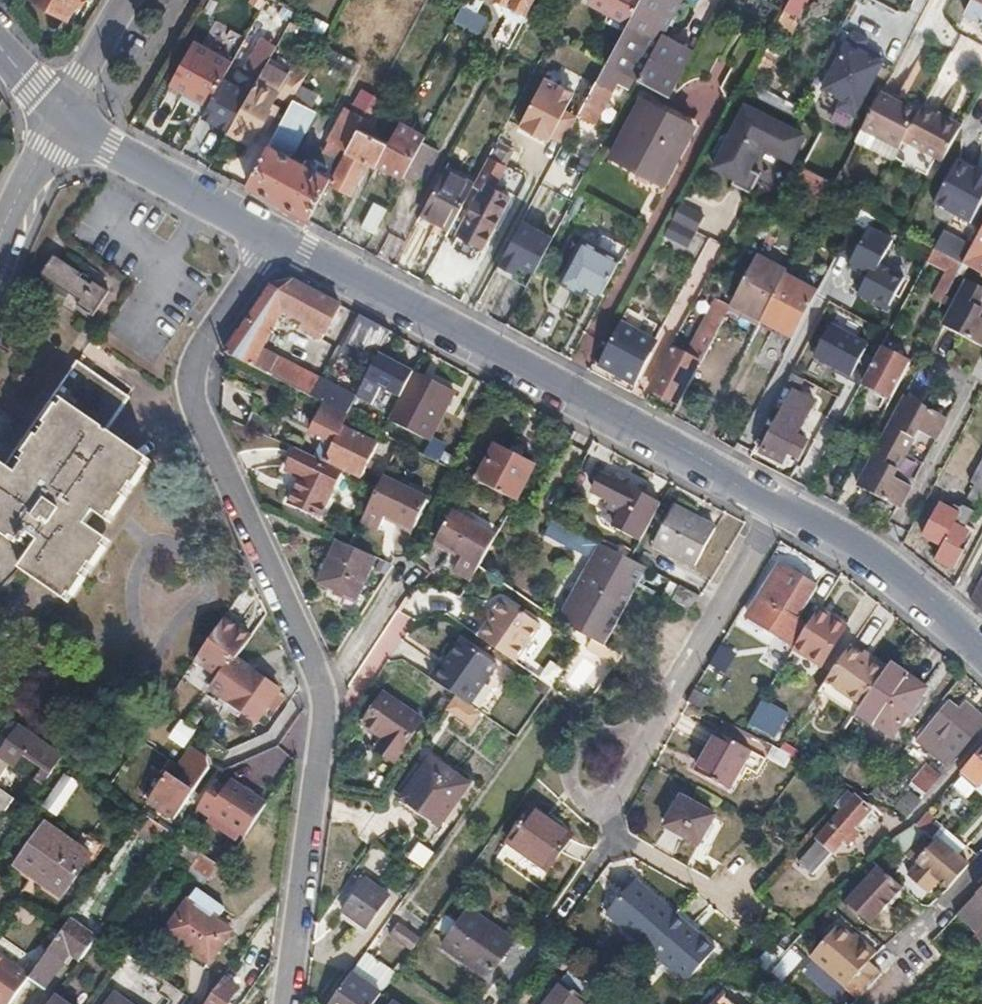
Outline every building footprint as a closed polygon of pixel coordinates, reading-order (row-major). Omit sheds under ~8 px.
[(68,16),(77,0),(40,0),(68,16)] [(260,12),(285,27),(291,17),(295,9),(280,0),(268,0),(260,12)] [(462,3),(477,10),(482,0),(464,0),(462,3)] [(528,12),(535,0),(506,0),(528,12)] [(625,24),(638,0),(588,0),(587,3),(625,24)] [(622,69),(638,78),(670,95),(694,50),(662,33),(680,0),(638,0),(625,24),(607,58),(606,60),(622,69)] [(785,8),(800,17),(809,0),(789,0),(785,8)] [(964,11),(981,20),(981,0),(970,0),(964,11)] [(877,100),(880,95),(868,89),(882,63),(867,55),(865,47),(869,39),(854,31),(818,97),(866,122),(877,100)] [(214,119),(230,128),(270,55),(276,44),(263,37),(244,72),(241,70),(214,119)] [(172,83),(209,103),(233,61),(196,40),(172,83)] [(270,55),(230,128),(250,140),(258,124),(262,126),(280,93),(292,100),(294,97),(305,75),(270,55)] [(588,94),(578,113),(594,121),(622,69),(606,60),(588,94)] [(568,132),(578,113),(566,106),(575,88),(545,73),(520,122),(550,137),(552,133),(564,139),(568,132)] [(292,100),(246,182),(310,216),(347,150),(365,115),(375,97),(376,95),(366,89),(352,113),(347,110),(326,150),(320,147),(310,165),(292,154),(316,110),(294,97),(292,100)] [(387,103),(375,97),(365,115),(376,122),(387,103)] [(694,125),(642,97),(610,154),(635,168),(635,176),(646,182),(654,178),(666,155),(675,159),(694,125)] [(866,122),(853,146),(867,154),(872,142),(896,155),(908,132),(914,119),(890,107),(877,100),(866,122)] [(908,132),(946,152),(963,120),(925,100),(914,119),(908,132)] [(798,134),(746,107),(714,167),(729,176),(727,181),(744,191),(754,173),(743,167),(755,144),(785,159),(798,134)] [(370,163),(376,166),(389,142),(373,133),(378,123),(376,122),(365,115),(347,150),(349,151),(332,183),(353,195),(370,163)] [(382,163),(404,176),(423,141),(425,137),(402,124),(382,163)] [(423,141),(404,176),(419,184),(437,150),(423,141)] [(492,150),(473,184),(482,189),(458,234),(481,246),(509,193),(495,185),(489,182),(503,156),(492,150)] [(666,155),(654,178),(662,183),(675,159),(666,155)] [(503,156),(489,182),(495,185),(509,159),(503,156)] [(956,159),(934,202),(971,221),(981,200),(981,168),(980,171),(974,168),(956,159)] [(833,182),(803,167),(794,183),(824,199),(833,182)] [(443,168),(420,211),(450,226),(473,184),(443,168)] [(363,224),(375,231),(388,207),(375,201),(363,224)] [(704,215),(680,202),(672,217),(696,230),(704,215)] [(403,236),(415,217),(403,209),(391,229),(403,236)] [(856,217),(837,252),(870,270),(859,294),(876,301),(874,304),(890,311),(912,262),(889,251),(896,237),(856,217)] [(534,271),(553,235),(522,219),(499,263),(514,271),(519,263),(534,271)] [(963,263),(981,273),(981,227),(972,245),(972,246),(963,263)] [(972,246),(943,231),(934,247),(963,263),(972,246)] [(583,239),(562,279),(578,288),(580,283),(601,294),(620,259),(583,239)] [(755,315),(761,318),(785,274),(786,270),(781,267),(756,255),(731,302),(755,315)] [(54,257),(41,275),(95,311),(107,292),(54,257)] [(785,274),(761,318),(793,335),(817,291),(785,274)] [(251,315),(226,353),(264,373),(326,403),(346,413),(348,414),(366,380),(373,367),(379,355),(390,332),(360,315),(346,344),(370,357),(350,394),(260,349),(282,309),(312,323),(308,331),(323,339),(341,305),(293,280),(271,285),(251,315)] [(943,325),(981,346),(981,319),(979,317),(981,311),(981,288),(967,280),(943,325)] [(596,365),(636,387),(654,354),(651,353),(655,344),(655,340),(620,322),(596,365)] [(834,322),(816,355),(854,375),(871,342),(834,322)] [(653,386),(678,400),(699,361),(674,347),(653,386)] [(880,347),(863,380),(891,395),(909,362),(880,347)] [(373,367),(366,380),(400,398),(413,372),(379,355),(373,367)] [(31,577),(69,603),(112,543),(86,525),(95,513),(110,522),(152,462),(107,430),(130,397),(79,363),(77,361),(50,399),(9,457),(3,465),(0,463),(0,533),(31,555),(22,570),(31,577)] [(699,369),(686,394),(697,400),(711,376),(699,369)] [(415,372),(391,420),(429,439),(453,391),(415,372)] [(649,393),(676,406),(678,400),(653,386),(649,393)] [(794,387),(760,450),(783,462),(790,447),(798,452),(805,439),(797,435),(803,424),(805,424),(818,399),(794,387)] [(903,397),(879,444),(905,458),(918,433),(932,440),(943,419),(903,397)] [(328,463),(343,470),(362,479),(378,444),(340,425),(346,413),(326,403),(313,431),(326,437),(338,442),(328,463)] [(254,415),(248,428),(273,439),(278,427),(254,415)] [(317,458),(328,463),(338,442),(326,437),(317,458)] [(905,458),(879,444),(855,488),(896,509),(907,488),(893,480),(905,458)] [(496,445),(478,480),(518,500),(535,466),(496,445)] [(317,458),(297,449),(288,469),(301,476),(288,503),(319,518),(343,470),(328,463),(317,458)] [(3,465),(9,457),(0,450),(0,463),(3,465)] [(968,495),(981,503),(981,457),(970,479),(975,482),(968,495)] [(627,514),(649,525),(661,504),(603,473),(594,491),(628,508),(627,514)] [(378,487),(361,523),(378,532),(387,514),(414,527),(427,501),(382,478),(378,487)] [(940,500),(923,532),(942,543),(935,556),(954,567),(964,549),(960,546),(966,534),(961,531),(964,525),(966,526),(974,508),(964,502),(960,510),(940,500)] [(675,506),(655,543),(694,565),(714,528),(675,506)] [(454,569),(472,579),(481,565),(496,538),(453,513),(437,539),(463,554),(454,569)] [(574,630),(587,637),(592,639),(604,646),(647,566),(631,558),(601,544),(600,547),(569,531),(564,541),(593,557),(559,621),(574,630)] [(2,591),(22,570),(31,555),(0,533),(0,593),(2,591)] [(350,546),(338,540),(320,582),(357,598),(375,557),(350,546)] [(797,643),(810,624),(799,618),(819,585),(779,562),(759,596),(761,598),(750,617),(797,643)] [(968,598),(981,608),(981,575),(968,598)] [(698,594),(680,584),(672,601),(690,610),(698,594)] [(489,620),(493,623),(510,599),(505,596),(489,620)] [(493,623),(484,637),(519,661),(544,623),(510,599),(493,623)] [(846,625),(819,608),(810,624),(797,643),(796,647),(823,663),(846,625)] [(195,662),(217,677),(231,656),(237,660),(251,639),(223,620),(195,662)] [(587,649),(616,664),(623,655),(604,646),(592,639),(587,649)] [(853,641),(827,679),(863,704),(888,666),(853,641)] [(440,684),(456,695),(481,710),(509,670),(474,647),(456,673),(450,670),(440,684)] [(217,677),(211,687),(258,720),(279,690),(237,660),(231,656),(217,677)] [(546,660),(534,677),(549,687),(561,670),(546,660)] [(863,704),(858,711),(892,735),(925,688),(890,664),(888,666),(863,704)] [(0,688),(0,711),(8,716),(25,693),(6,680),(0,688)] [(709,697),(695,689),(689,699),(703,707),(709,697)] [(383,696),(365,725),(385,739),(377,752),(394,763),(422,721),(383,696)] [(764,697),(749,721),(776,737),(790,714),(764,697)] [(967,745),(981,728),(981,713),(967,701),(958,711),(948,703),(930,725),(949,740),(954,734),(967,745)] [(12,761),(15,764),(25,751),(47,766),(40,777),(46,782),(64,755),(14,720),(4,736),(11,741),(2,754),(0,757),(0,778),(12,761)] [(717,732),(697,771),(728,788),(749,749),(717,732)] [(190,746),(178,765),(188,772),(201,753),(190,746)] [(964,770),(980,784),(976,787),(981,792),(981,748),(964,770)] [(181,782),(168,773),(148,802),(175,820),(209,769),(207,757),(201,753),(188,772),(181,782)] [(431,760),(404,799),(440,824),(468,784),(431,760)] [(907,787),(925,796),(938,771),(919,762),(907,787)] [(70,770),(46,804),(58,813),(82,778),(70,770)] [(964,770),(952,783),(968,796),(976,787),(980,784),(964,770)] [(216,781),(199,806),(212,814),(213,812),(246,834),(267,804),(233,781),(228,789),(216,781)] [(4,813),(13,799),(0,789),(0,811),(4,813)] [(849,789),(836,804),(842,811),(820,836),(821,839),(802,861),(814,873),(843,842),(848,846),(856,837),(851,831),(870,810),(849,789)] [(683,797),(669,824),(700,842),(714,815),(683,797)] [(891,799),(891,815),(913,815),(913,799),(891,799)] [(535,807),(510,841),(549,869),(574,834),(535,807)] [(918,825),(926,832),(938,820),(929,811),(916,824),(918,825)] [(146,813),(139,823),(156,835),(164,825),(146,813)] [(47,823),(18,864),(61,897),(90,855),(47,823)] [(895,839),(893,843),(905,854),(926,832),(918,825),(895,839)] [(939,878),(948,887),(969,864),(938,836),(917,858),(919,861),(908,874),(928,891),(939,878)] [(404,857),(420,868),(430,851),(414,841),(404,857)] [(234,852),(224,846),(214,861),(215,862),(220,865),(223,867),(234,852)] [(214,861),(201,852),(193,865),(211,878),(220,865),(215,862),(214,861)] [(872,857),(866,864),(874,872),(880,865),(872,857)] [(880,865),(874,872),(848,901),(869,922),(902,886),(880,865)] [(347,897),(351,900),(366,879),(362,876),(347,897)] [(351,900),(343,911),(366,928),(389,896),(366,879),(351,900)] [(608,914),(648,947),(677,913),(637,879),(608,914)] [(190,901),(168,931),(210,961),(231,931),(216,919),(224,908),(198,890),(190,901)] [(469,910),(444,946),(488,977),(514,942),(469,910)] [(677,913),(648,947),(687,981),(716,948),(677,913)] [(31,975),(30,976),(46,988),(70,951),(81,959),(97,937),(70,918),(59,933),(31,975)] [(410,949),(418,934),(394,921),(386,937),(410,949)] [(851,984),(861,993),(881,971),(871,962),(878,953),(865,941),(862,944),(852,935),(841,924),(813,954),(848,986),(851,984)] [(964,947),(973,956),(981,947),(981,929),(964,947)] [(855,931),(852,935),(862,944),(865,941),(855,931)] [(855,1003),(879,1003),(893,989),(930,951),(917,939),(855,1003)] [(803,949),(796,942),(776,963),(784,970),(803,949)] [(353,972),(382,994),(400,967),(371,946),(353,972)] [(30,976),(31,975),(0,952),(0,1003),(10,1003),(30,976)] [(770,970),(778,976),(784,970),(776,963),(770,970)] [(382,994),(353,972),(330,1003),(374,1003),(382,994)] [(237,990),(225,981),(208,1003),(227,1003),(237,990)] [(543,1003),(589,1003),(591,1002),(561,981),(543,1003)] [(109,1003),(131,1003),(117,994),(109,1003)] [(723,996),(716,1003),(733,1003),(723,996)]
